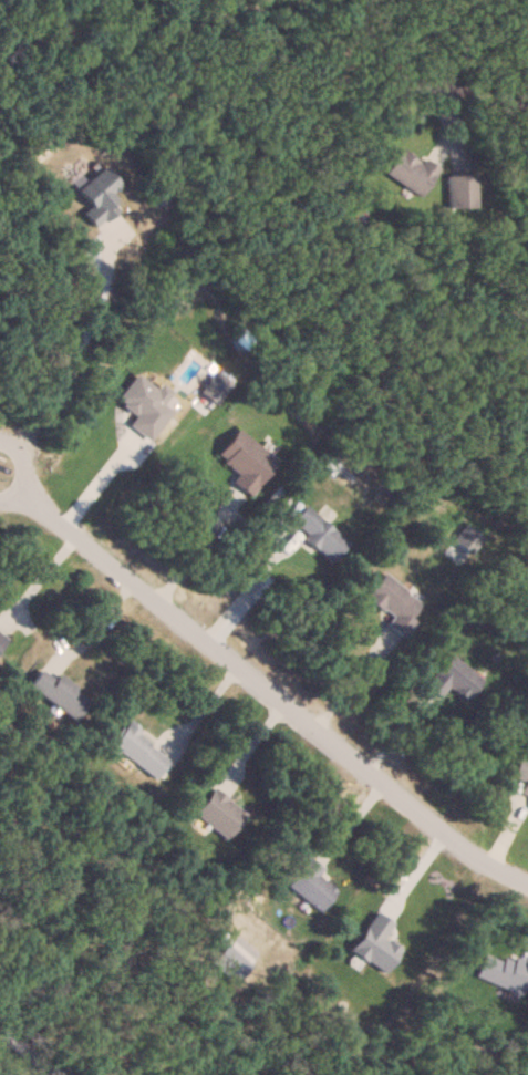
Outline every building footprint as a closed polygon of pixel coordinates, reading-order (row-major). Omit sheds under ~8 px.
[(420,161),(400,147),(382,172),(418,197),(437,169),(422,158),(420,161)] [(118,186),(101,167),(74,191),(89,207),(81,214),(95,229),(119,206),(109,195),(118,186)] [(445,176),(445,209),(474,209),(474,176),(445,176)] [(237,473),(231,482),(250,496),(276,459),(235,429),(215,457),(237,473)] [(299,539),(333,562),(348,539),(301,507),(290,522),(304,532),(299,539)] [(364,596),(390,619),(386,624),(402,637),(415,622),(409,617),(420,604),(384,573),(364,596)] [(447,689),(465,703),(482,680),(448,654),(425,686),(440,698),(447,689)] [(42,666),(27,687),(74,719),(88,698),(42,666)] [(153,780),(170,757),(122,722),(106,745),(153,780)] [(517,760),(509,777),(524,784),(519,794),(527,798),(527,765),(517,760)] [(192,814),(225,839),(245,812),(212,787),(192,814)] [(336,889),(319,876),(324,869),(307,856),(285,885),(319,911),(336,889)]
